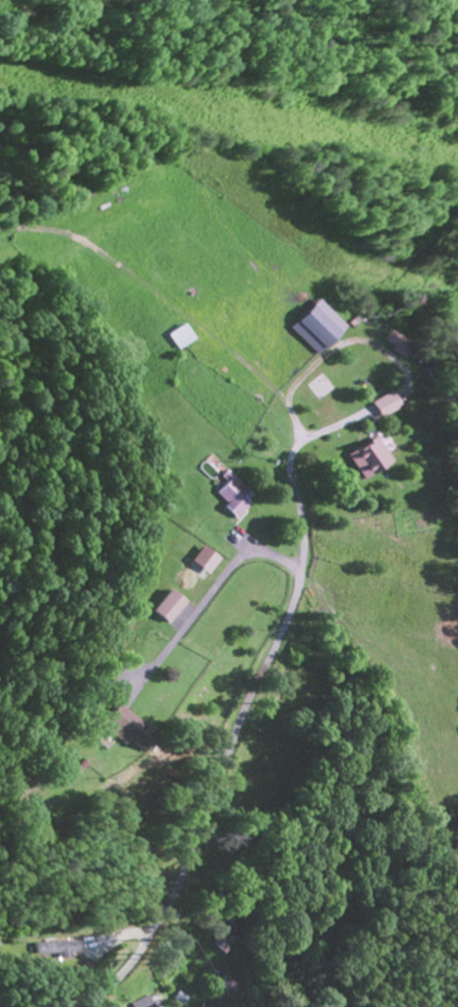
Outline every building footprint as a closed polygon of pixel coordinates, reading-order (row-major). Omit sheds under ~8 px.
[(170,337),(181,353),(198,340),(187,325),(170,337)] [(383,342),(407,363),(416,352),(392,331),(383,342)] [(374,405),(384,420),(402,408),(392,393),(374,405)] [(396,466),(379,439),(352,457),(368,484),(396,466)] [(217,497),(240,520),(257,503),(234,480),(217,497)] [(170,626),(188,604),(172,591),(154,613),(170,626)] [(166,740),(123,704),(107,723),(135,747),(139,742),(154,754),(166,740)] [(88,945),(43,945),(43,959),(88,959),(88,945)] [(154,996),(132,1006),(159,1006),(154,996)]
